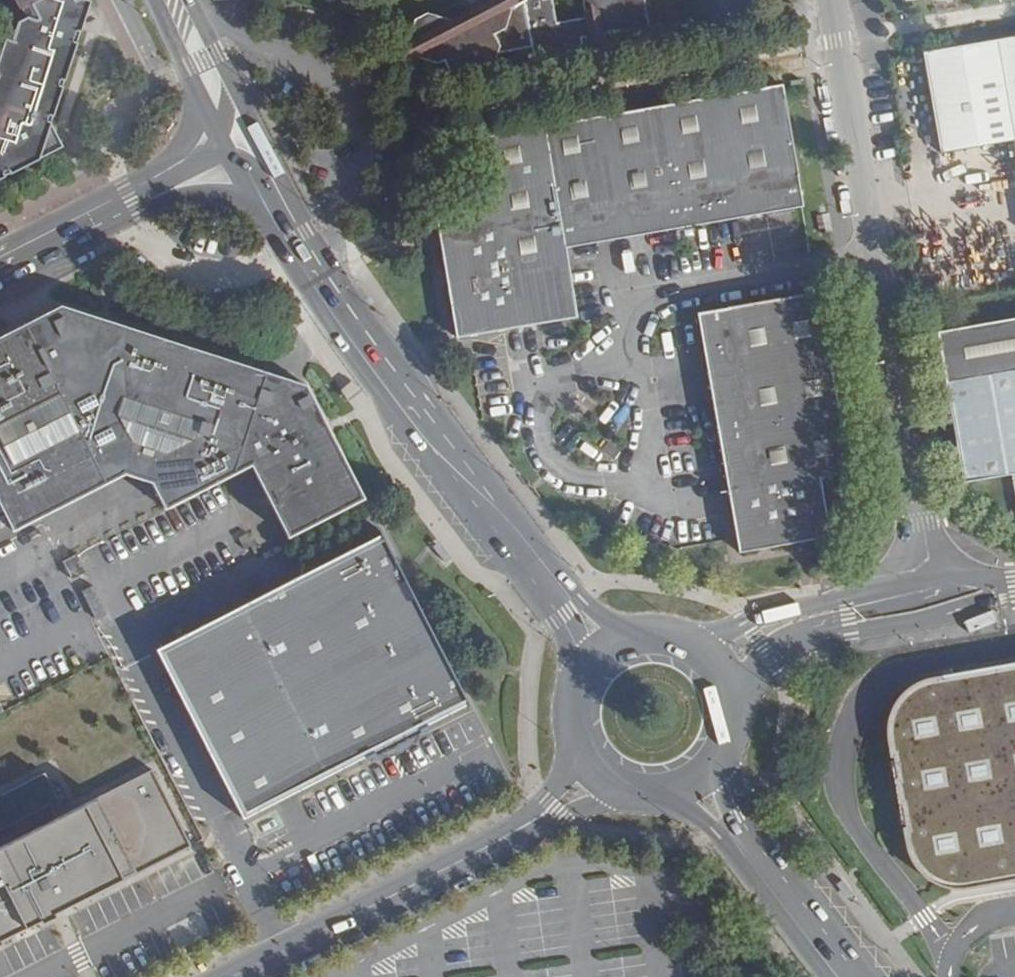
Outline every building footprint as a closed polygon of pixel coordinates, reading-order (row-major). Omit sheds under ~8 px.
[(29,16),(19,20),(12,41),(6,40),(0,56),(0,175),(2,174),(2,172),(10,169),(11,170),(60,145),(48,122),(51,115),(52,115),(60,90),(58,90),(62,80),(63,80),(76,44),(74,43),(78,31),(80,32),(89,4),(87,0),(59,0),(29,16)] [(23,7),(29,16),(59,0),(37,0),(23,7)] [(448,16),(445,12),(425,6),(418,9),(417,7),(410,9),(402,32),(407,30),(411,43),(407,44),(431,55),(436,54),(439,62),(444,61),(472,73),(470,67),(484,65),(484,71),(498,56),(532,50),(532,55),(545,61),(578,55),(584,47),(584,41),(599,38),(617,36),(618,40),(628,47),(650,44),(656,30),(651,0),(488,0),(448,16)] [(923,54),(940,158),(1012,145),(1014,162),(1014,38),(923,54)] [(780,83),(479,134),(490,203),(434,213),(454,334),(574,313),(563,244),(802,203),(780,83)] [(818,287),(695,309),(738,549),(829,532),(819,472),(850,466),(818,287)] [(107,320),(58,306),(0,336),(0,508),(11,529),(56,507),(103,484),(45,366),(107,320)] [(252,461),(269,374),(185,346),(107,320),(45,366),(103,484),(124,471),(153,486),(157,495),(164,507),(252,461)] [(939,335),(965,486),(1013,477),(1014,488),(1014,322),(939,335)] [(289,536),(363,499),(305,385),(269,374),(252,461),(289,536)] [(383,533),(156,648),(243,819),(366,756),(367,759),(376,754),(375,751),(419,729),(420,732),(430,727),(428,724),(468,704),(469,703),(383,533)] [(926,677),(921,678),(913,680),(905,684),(898,690),(891,697),(885,707),(881,717),(880,728),(880,737),(883,756),(886,756),(889,777),(887,777),(892,805),(894,805),(898,826),(895,827),(898,845),(901,854),(905,864),(911,871),(919,878),(927,883),(935,887),(943,889),(951,889),(960,888),(1014,879),(1014,661),(926,677)] [(419,729),(375,751),(376,754),(377,754),(382,756),(386,756),(391,756),(396,755),(400,754),(406,751),(410,747),(414,744),(417,740),(419,736),(420,732),(419,729)] [(14,934),(13,932),(94,891),(95,893),(191,844),(177,817),(162,789),(152,769),(65,813),(45,773),(0,795),(0,942),(14,934)]
